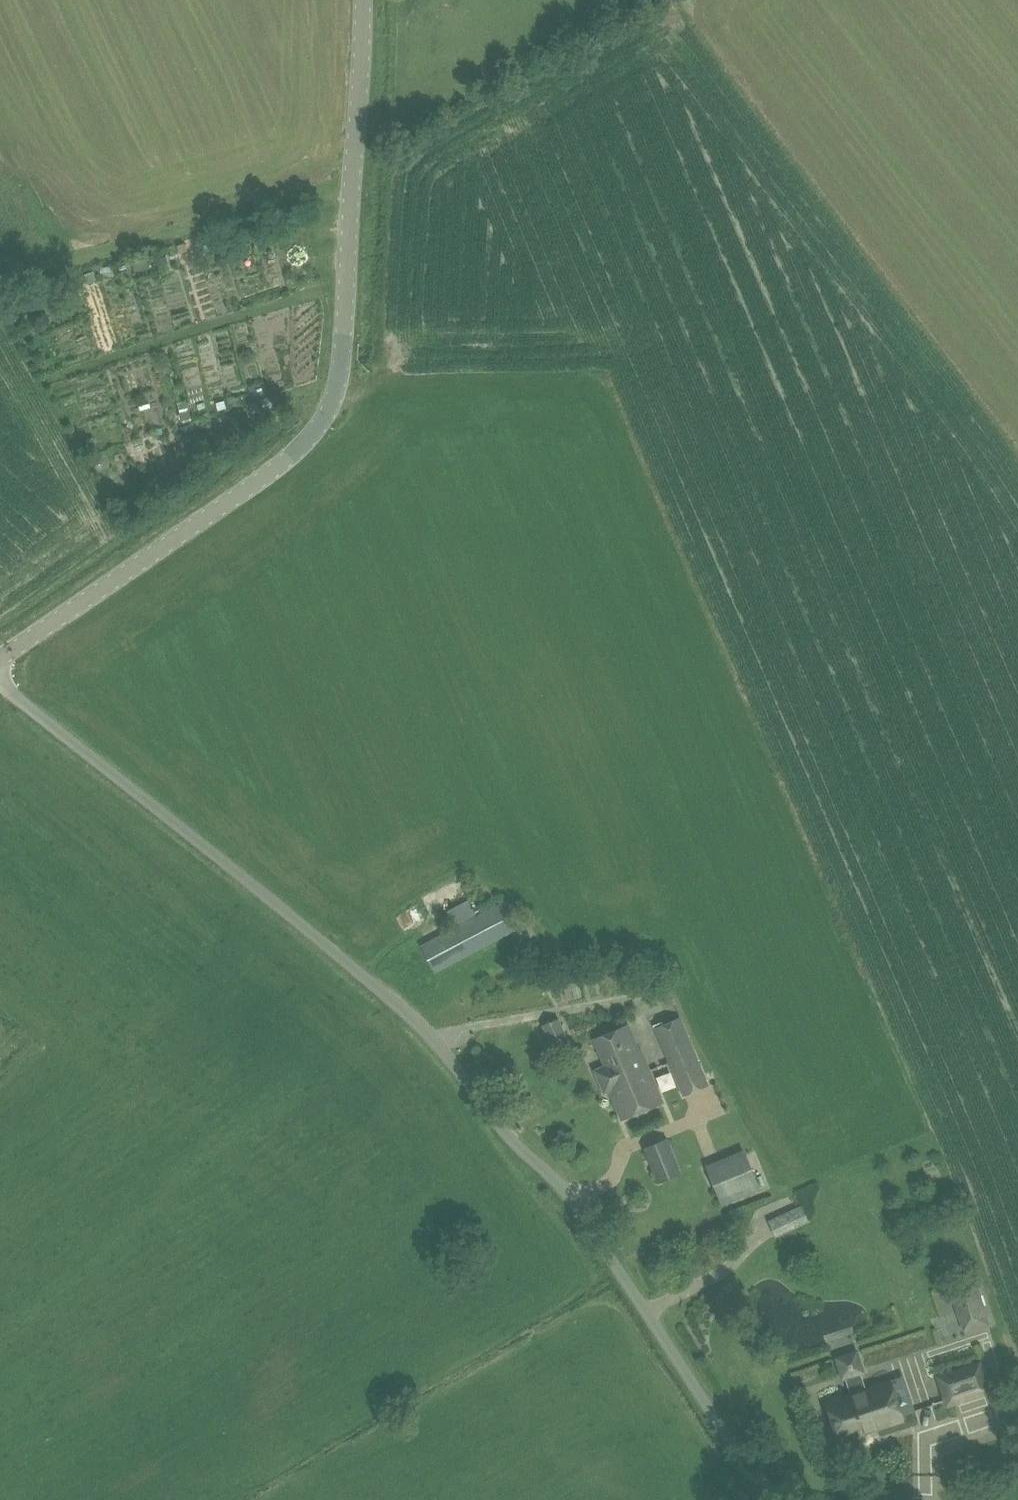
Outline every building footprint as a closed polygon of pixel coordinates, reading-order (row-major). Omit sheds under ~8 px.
[(421,945),(435,971),(520,926),(506,900),(476,916),(467,900),(447,911),(456,927),(421,945)] [(668,1060),(695,1050),(681,1017),(655,1028),(668,1060)] [(543,1025),(553,1048),(570,1041),(560,1018),(543,1025)] [(607,1063),(596,1067),(605,1088),(610,1086),(614,1084),(613,1083),(616,1082),(615,1079),(618,1078),(619,1080),(649,1068),(641,1049),(636,1051),(625,1024),(599,1034),(606,1053),(604,1054),(607,1063)] [(695,1050),(668,1060),(683,1096),(710,1085),(695,1050)] [(661,1100),(649,1068),(619,1080),(618,1078),(615,1079),(616,1082),(613,1083),(614,1084),(610,1086),(621,1116),(661,1100)] [(682,1172),(668,1137),(644,1147),(658,1182),(682,1172)] [(706,1166),(723,1207),(763,1191),(746,1150),(706,1166)] [(802,1204),(768,1220),(775,1236),(809,1221),(802,1204)] [(939,1377),(947,1404),(988,1391),(979,1364),(939,1377)] [(866,1389),(860,1370),(844,1376),(850,1394),(827,1402),(839,1440),(864,1432),(877,1428),(877,1427),(902,1419),(889,1381),(866,1389)]
